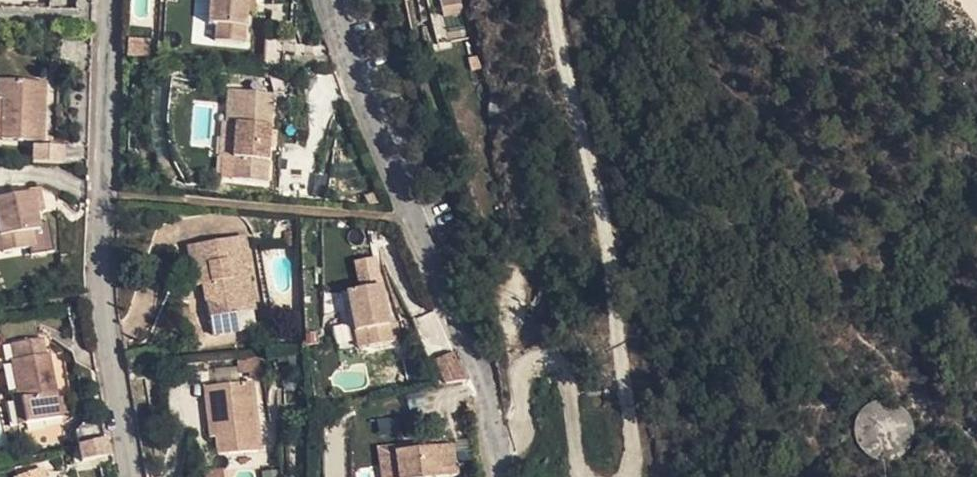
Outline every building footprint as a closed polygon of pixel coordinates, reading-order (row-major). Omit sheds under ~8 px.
[(10,8),(51,10),(52,0),(10,0),(10,8)] [(195,21),(210,21),(209,0),(195,0),(195,21)] [(247,26),(207,25),(207,43),(199,42),(198,74),(246,76),(246,59),(247,26)] [(207,25),(200,25),(199,42),(207,43),(207,25)] [(255,26),(247,26),(246,59),(254,60),(255,26)] [(281,72),(266,72),(266,94),(281,94),(281,72)] [(2,169),(43,171),(48,110),(0,107),(0,124),(3,123),(2,169)] [(238,160),(231,215),(268,219),(276,130),(230,126),(228,159),(238,160)] [(221,214),(231,215),(238,160),(228,159),(219,159),(217,192),(223,193),(221,214)] [(34,177),(33,193),(69,195),(68,176),(34,177)] [(0,232),(0,276),(2,286),(36,280),(34,264),(39,262),(32,226),(0,232)] [(252,266),(190,274),(195,312),(207,311),(210,328),(200,330),(206,365),(236,361),(235,345),(254,343),(248,300),(257,298),(252,266)] [(372,365),(378,381),(406,376),(404,357),(396,357),(382,294),(364,296),(369,327),(354,330),(361,366),(372,365)] [(456,351),(437,357),(444,383),(463,377),(456,351)] [(364,383),(378,381),(372,365),(361,366),(364,383)] [(24,420),(32,449),(66,442),(48,366),(14,374),(24,420)] [(858,447),(904,441),(900,405),(854,411),(858,447)] [(218,467),(220,476),(263,476),(256,410),(204,416),(208,450),(216,450),(218,467)] [(23,451),(32,449),(24,420),(17,423),(23,451)] [(455,441),(377,446),(379,476),(457,476),(458,476),(455,441)] [(112,464),(108,444),(88,448),(79,460),(82,472),(112,464)] [(210,468),(218,467),(216,450),(208,450),(210,468)] [(82,472),(83,476),(114,476),(112,464),(82,472)]
